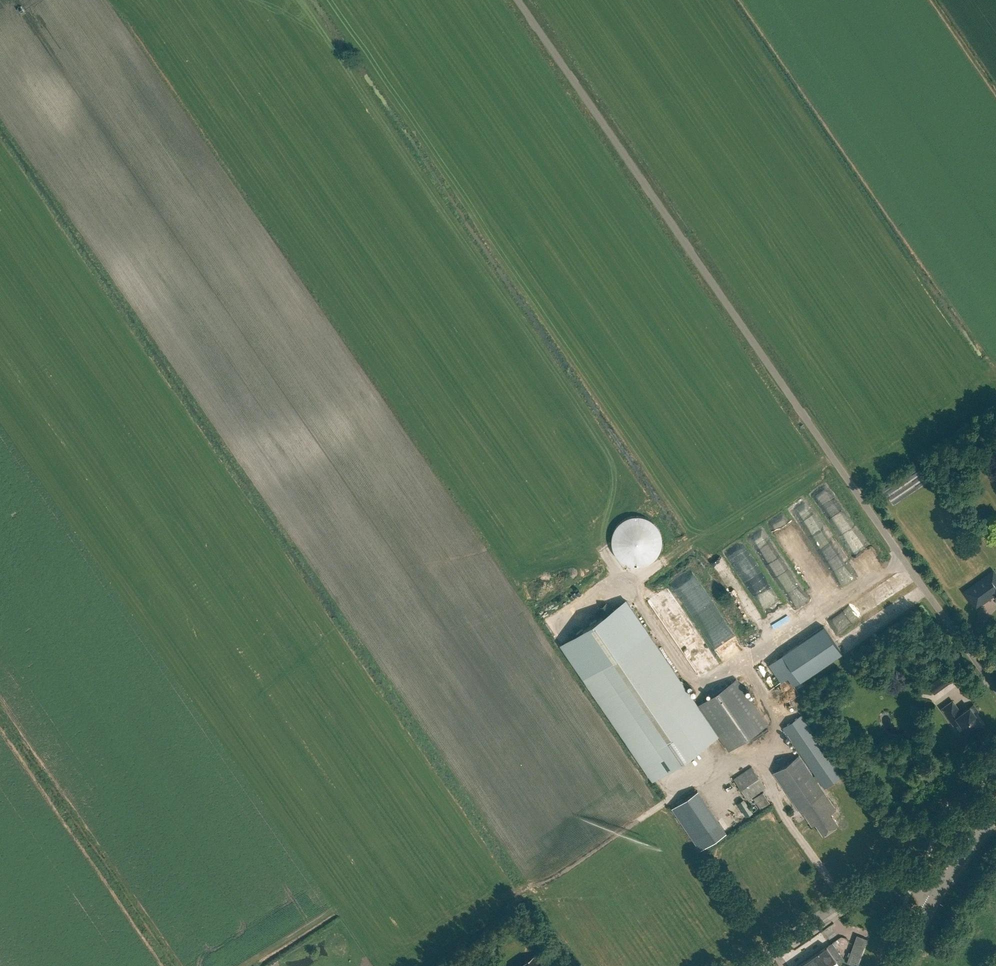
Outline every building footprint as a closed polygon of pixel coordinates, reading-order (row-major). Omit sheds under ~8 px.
[(622,521),(618,524),(615,527),(613,532),(612,536),(611,541),(612,545),(613,550),(615,554),(618,558),(621,561),(625,564),(629,565),(634,566),(638,567),(643,566),(647,564),(651,562),(655,559),(658,555),(660,551),(661,547),(662,542),(662,537),(661,533),(659,528),(656,525),(652,521),(649,519),(644,517),(640,516),(635,516),(630,517),(626,518),(622,521)] [(626,600),(561,644),(584,678),(653,780),(718,736),(728,750),(767,723),(735,677),(696,704),(680,681),(649,634),(626,600)] [(824,626),(782,654),(800,681),(842,653),(824,626)] [(946,673),(929,685),(935,694),(952,681),(946,673)] [(965,728),(961,731),(968,740),(977,733),(974,730),(983,724),(975,713),(978,711),(973,704),(961,713),(953,701),(942,708),(952,722),(957,718),(965,728)] [(784,727),(825,788),(842,776),(801,715),(784,727)] [(799,755),(773,772),(802,814),(803,813),(812,825),(815,823),(823,834),(838,823),(831,812),(836,809),(799,755)] [(752,767),(734,779),(748,799),(766,787),(752,767)] [(697,791),(672,808),(701,850),(726,833),(697,791)] [(819,951),(824,959),(828,956),(832,962),(836,960),(840,965),(858,965),(857,965),(867,939),(857,935),(847,961),(845,961),(832,942),(827,946),(826,946),(819,951)] [(822,960),(824,959),(819,951),(797,965),(826,965),(822,960)] [(536,954),(519,965),(544,965),(536,954)]
